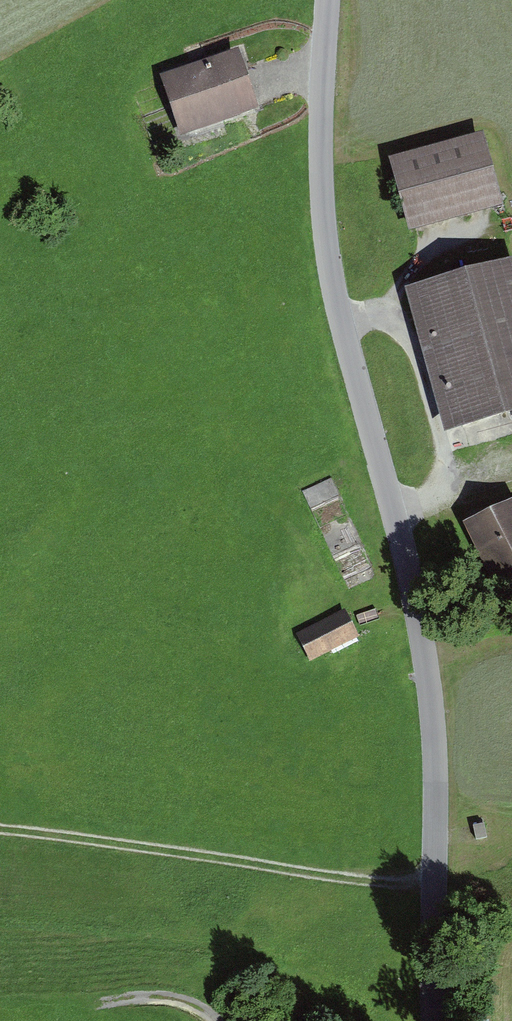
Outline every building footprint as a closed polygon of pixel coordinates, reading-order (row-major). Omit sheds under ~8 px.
[(244,51),(168,79),(189,138),(265,110),(244,51)] [(509,206),(492,130),(397,152),(414,228),(509,206)] [(409,288),(445,429),(511,412),(511,261),(409,288)] [(511,569),(511,499),(467,518),(492,578),(511,569)] [(313,663),(365,639),(352,611),(300,635),(313,663)]
